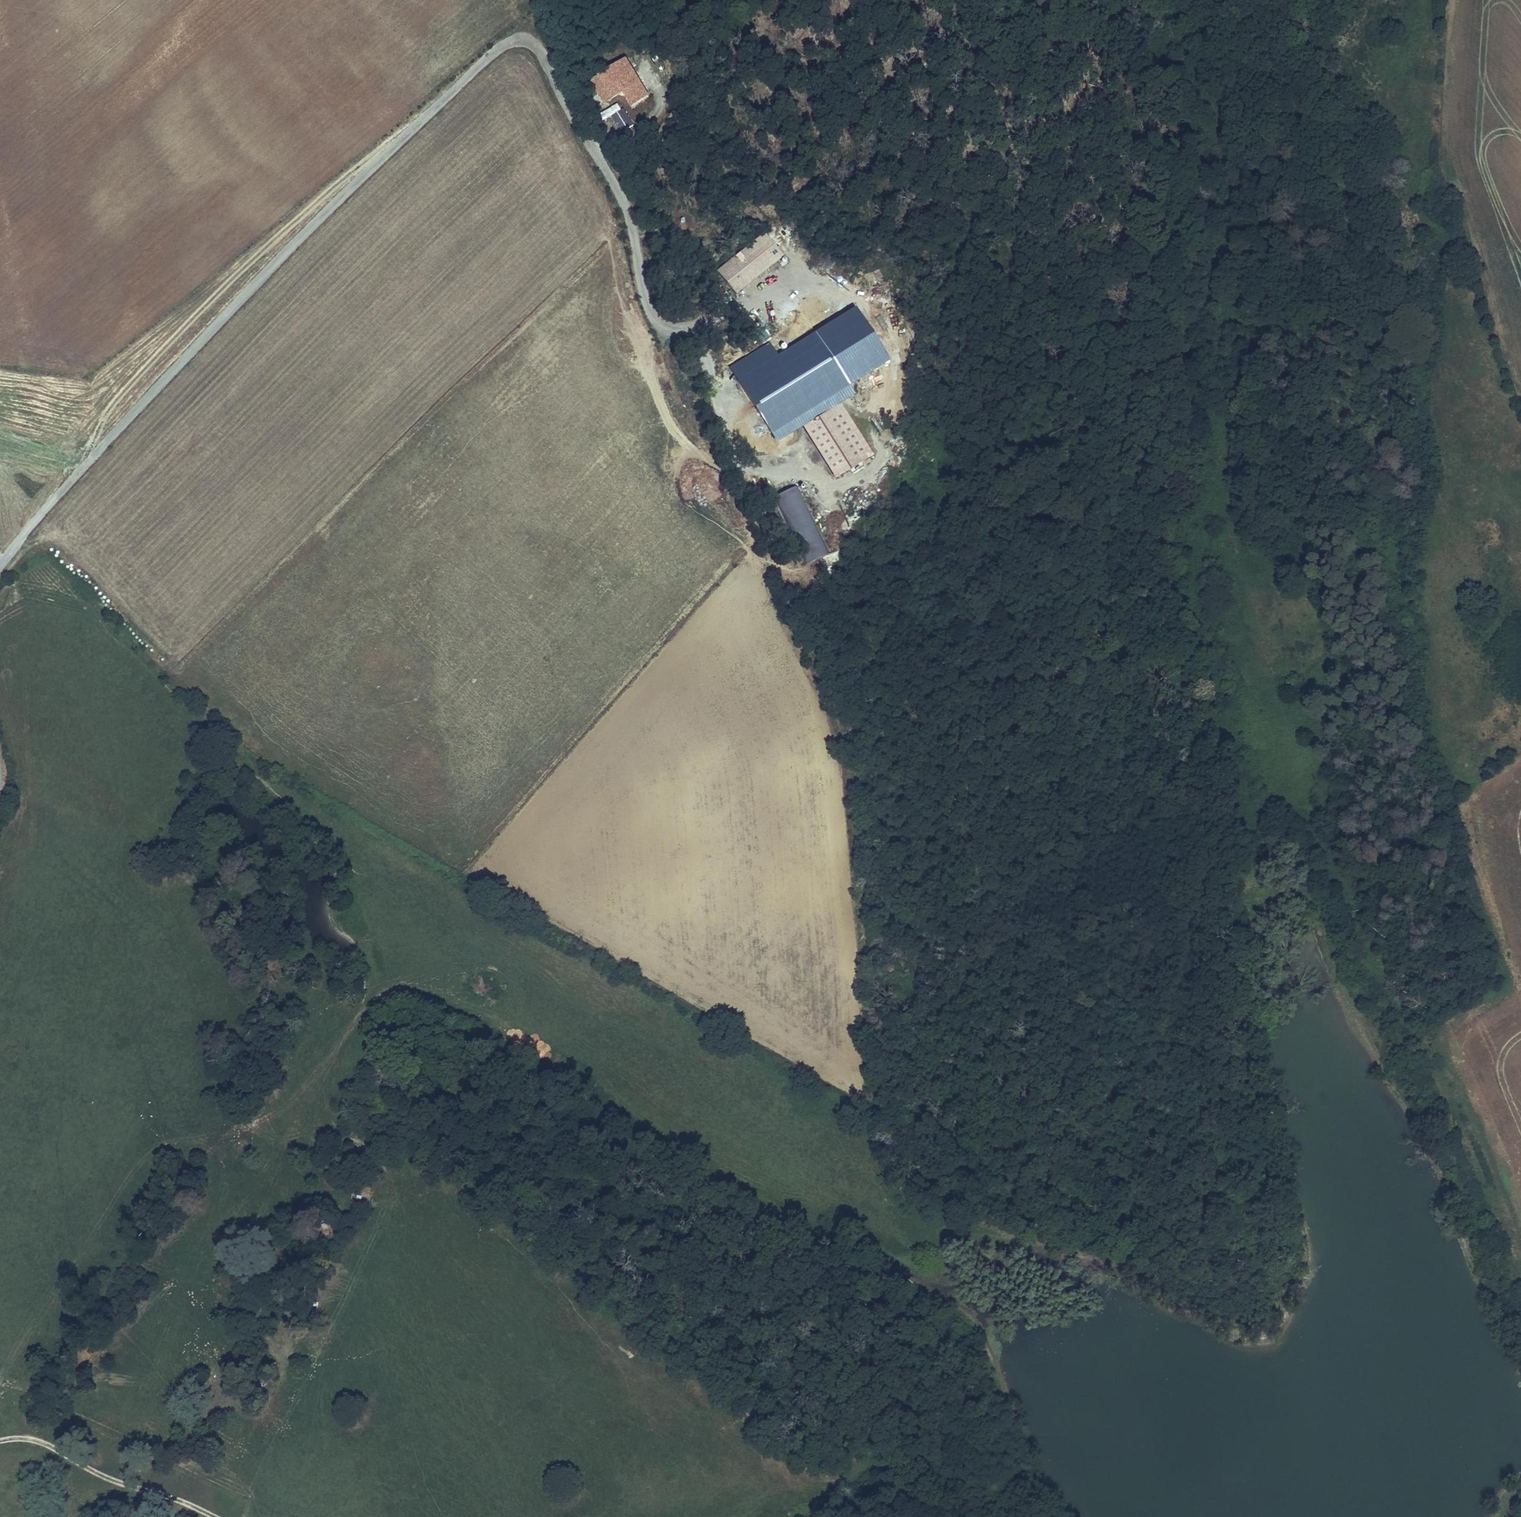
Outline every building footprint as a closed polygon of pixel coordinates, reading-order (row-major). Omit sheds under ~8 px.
[(624,61),(591,81),(604,105),(624,92),(630,106),(647,98),(624,61)] [(628,130),(621,106),(599,113),(606,137),(628,130)] [(762,233),(714,272),(734,297),(781,258),(762,233)] [(872,457),(839,401),(801,423),(835,478),(872,457)] [(828,555),(798,488),(777,496),(806,565),(828,555)]
